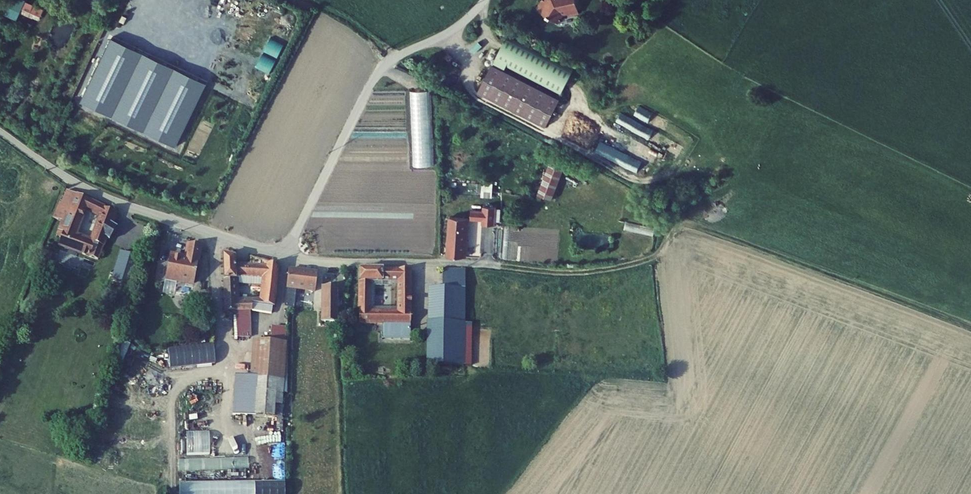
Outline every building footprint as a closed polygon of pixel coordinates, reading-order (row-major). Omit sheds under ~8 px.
[(36,0),(25,0),(23,6),(40,14),(45,4),(36,0)] [(557,13),(558,11),(560,13),(564,7),(561,6),(563,3),(570,0),(571,4),(580,1),(579,0),(538,0),(557,13)] [(509,26),(495,57),(506,62),(507,59),(563,86),(576,59),(509,26)] [(506,62),(495,57),(481,84),(550,118),(563,91),(506,62)] [(431,90),(409,91),(413,167),(435,166),(431,90)] [(649,147),(618,130),(612,141),(643,158),(649,147)] [(582,159),(567,153),(554,188),(568,193),(582,159)] [(641,164),(626,156),(620,168),(635,176),(641,164)] [(116,212),(105,207),(106,206),(77,195),(67,191),(62,204),(60,204),(53,218),(64,222),(58,237),(63,239),(60,246),(98,259),(106,238),(110,240),(113,234),(109,231),(112,224),(116,212)] [(483,201),(483,209),(495,210),(495,215),(507,216),(509,198),(496,197),(496,201),(483,201)] [(481,209),(462,207),(460,246),(478,247),(481,209)] [(117,227),(112,224),(109,231),(113,234),(117,227)] [(203,275),(210,238),(197,235),(194,250),(178,247),(174,269),(203,275)] [(146,248),(129,243),(120,270),(137,276),(146,248)] [(42,249),(39,258),(53,263),(56,254),(42,249)] [(269,304),(274,304),(280,264),(270,264),(270,261),(251,258),(251,264),(237,264),(237,257),(225,256),(226,313),(236,313),(236,337),(249,337),(249,309),(268,311),(269,304)] [(316,270),(287,267),(286,286),(314,288),(316,270)] [(386,271),(361,270),(360,309),(362,309),(361,326),(369,326),(384,326),(384,332),(384,335),(413,335),(413,314),(400,314),(374,313),(374,283),(386,284),(386,271)] [(394,271),(386,271),(386,284),(393,285),(394,271)] [(413,271),(394,271),(393,285),(401,285),(401,306),(413,305),(413,271)] [(465,365),(466,271),(446,271),(446,289),(428,289),(427,365),(465,365)] [(198,302),(201,281),(183,278),(180,299),(198,302)] [(348,279),(333,279),(333,314),(347,314),(348,279)] [(413,305),(401,306),(400,314),(413,314),(413,305)] [(296,334),(262,332),(260,369),(245,369),(242,407),(292,410),(293,385),(296,385),(297,370),(294,370),(296,334)] [(413,335),(384,335),(384,346),(412,346),(413,335)] [(115,358),(122,362),(130,343),(123,340),(115,358)] [(162,348),(162,364),(179,365),(179,348),(162,348)] [(251,455),(179,458),(179,470),(251,467),(251,455)] [(180,483),(180,493),(287,493),(287,481),(180,483)]
